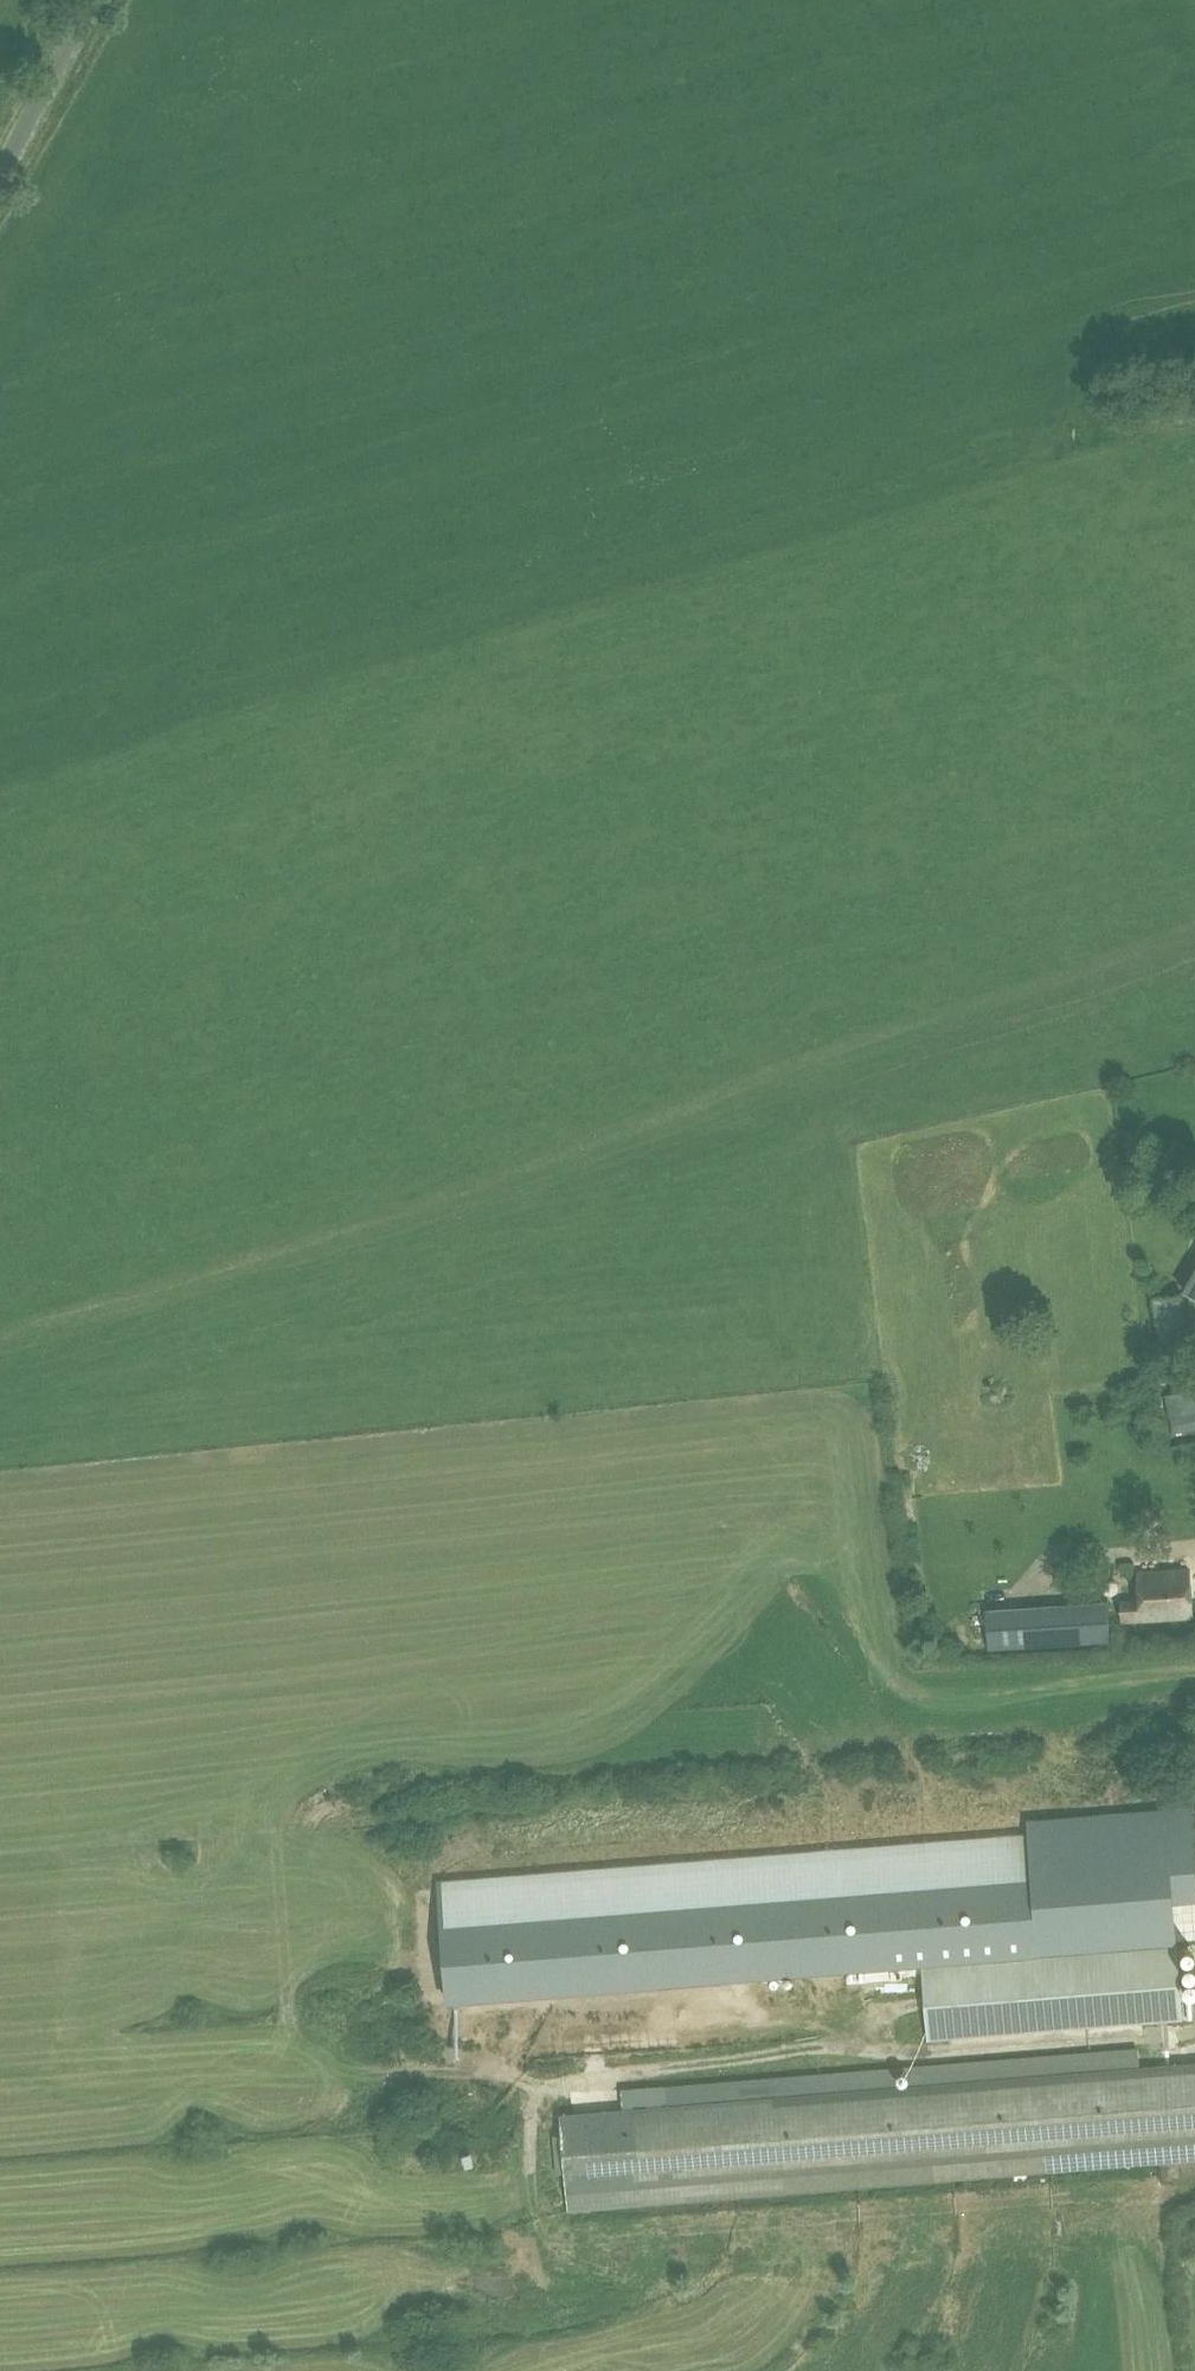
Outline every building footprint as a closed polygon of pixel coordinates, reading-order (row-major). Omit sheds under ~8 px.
[(1184,1289),(1194,1296),(1194,1270),(1184,1289)] [(1161,1347),(1164,1347),(1165,1357),(1187,1354),(1185,1344),(1188,1343),(1181,1293),(1154,1297),(1161,1347)] [(1192,1365),(1164,1370),(1170,1406),(1168,1407),(1173,1434),(1194,1430),(1194,1384),(1192,1365)] [(1192,1616),(1189,1568),(1138,1572),(1140,1604),(1121,1605),(1122,1621),(1192,1616)] [(1109,1640),(1107,1601),(986,1610),(988,1649),(1109,1640)] [(1127,1907),(946,1916),(947,1942),(1128,1933),(1127,1907)] [(1180,2018),(1174,1947),(926,1967),(931,2038),(1109,2024),(1110,2038),(1140,2035),(1139,2021),(1180,2018)] [(1159,2050),(1174,2053),(1177,2038),(1162,2036),(1159,2050)] [(563,2115),(568,2185),(570,2209),(1194,2159),(1194,2063),(563,2115)]
